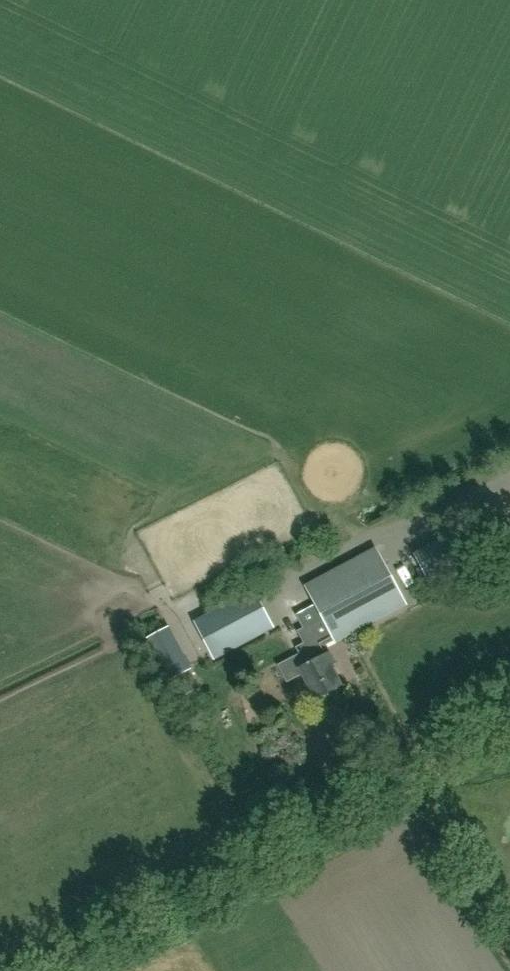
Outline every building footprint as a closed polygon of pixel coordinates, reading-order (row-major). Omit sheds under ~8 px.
[(298,631),(308,650),(280,665),(288,681),(302,673),(316,699),(342,686),(331,666),(336,663),(330,653),(326,655),(322,647),(335,640),(336,642),(407,605),(376,548),(306,585),(323,618),(298,631)] [(269,627),(251,592),(197,620),(216,656),(269,627)] [(169,625),(157,632),(148,637),(171,679),(182,673),(192,667),(169,625)]
